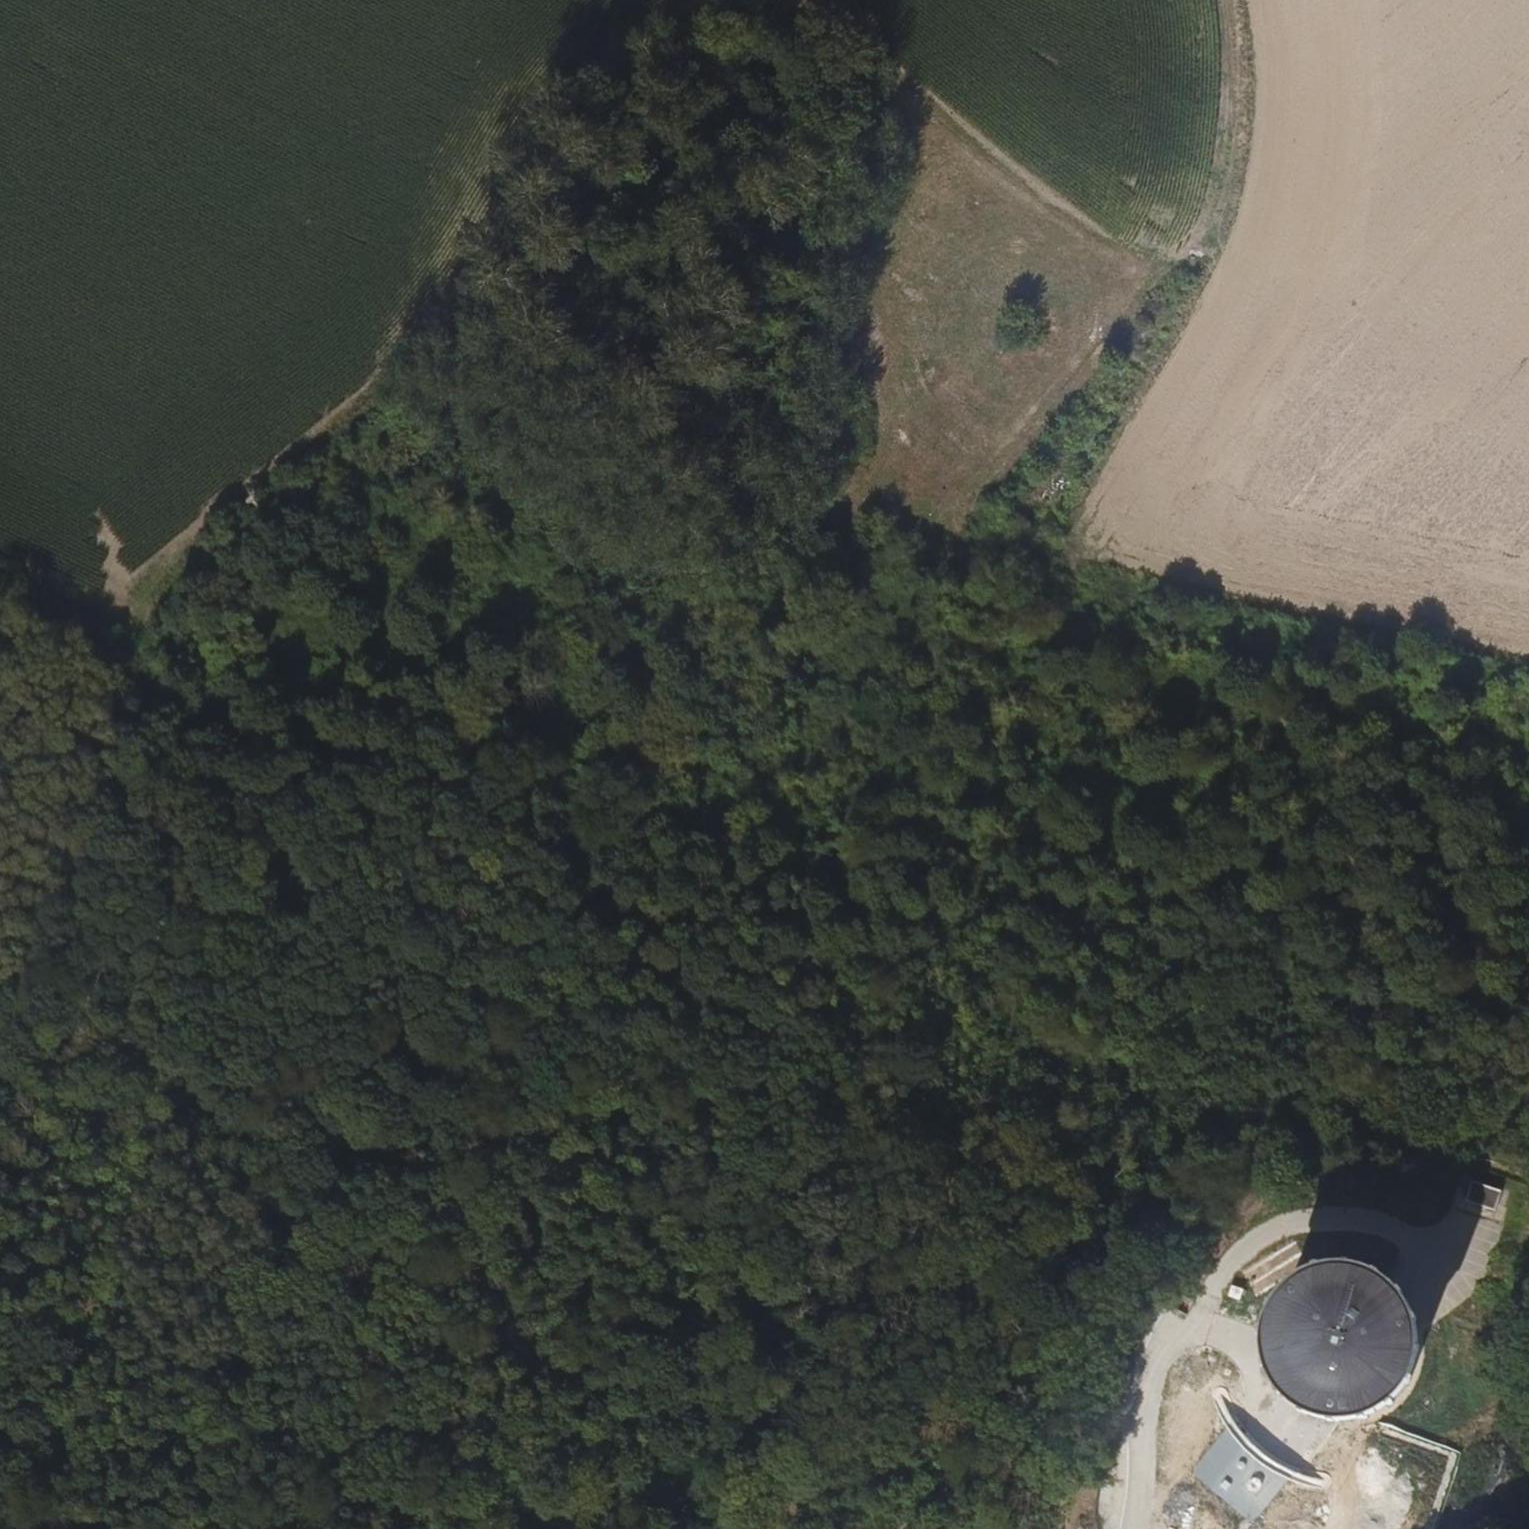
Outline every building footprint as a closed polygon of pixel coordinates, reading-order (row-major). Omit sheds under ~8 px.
[(1509,1190),(1480,1180),(1474,1199),(1502,1210),(1509,1190)]
